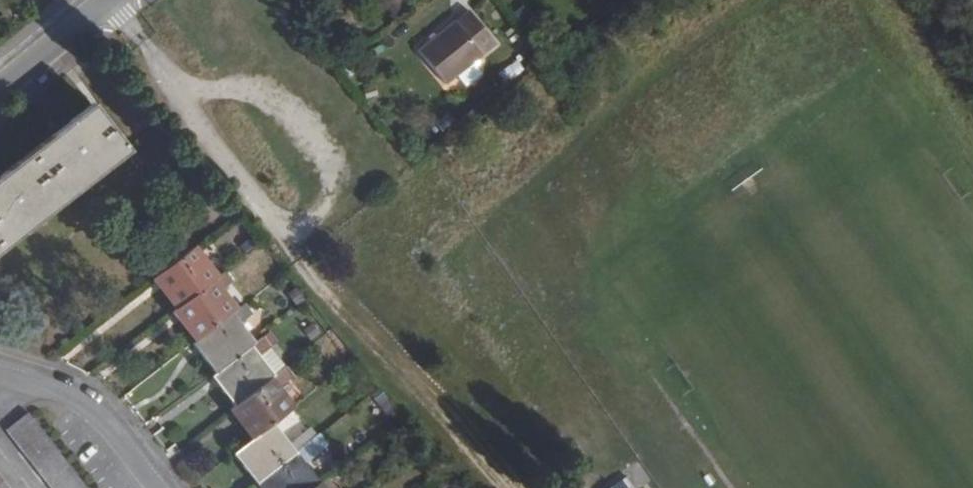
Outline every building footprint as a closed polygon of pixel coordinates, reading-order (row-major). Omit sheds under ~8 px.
[(497,46),(471,13),(420,52),(447,86),(497,46)] [(0,178),(0,254),(130,153),(92,106),(0,178)] [(164,292),(179,311),(216,284),(219,281),(196,250),(160,278),(169,288),(164,292)] [(186,326),(199,345),(239,313),(216,284),(179,311),(189,323),(186,326)] [(204,359),(219,379),(258,347),(243,328),(253,321),(245,309),(239,313),(199,345),(208,355),(204,359)] [(225,394),(237,409),(272,383),(276,380),(261,361),(272,351),(265,342),(258,347),(219,379),(228,391),(225,394)] [(261,361),(276,380),(287,371),(272,351),(261,361)] [(242,427),(254,442),(275,425),(293,411),(272,383),(237,409),(235,412),(245,423),(242,427)] [(30,415),(10,431),(54,487),(87,487),(30,415)] [(253,470),(261,481),(296,454),(275,425),(254,442),(234,457),(247,473),(253,470)] [(319,483),(296,454),(261,481),(266,487),(313,487),(319,483)]
